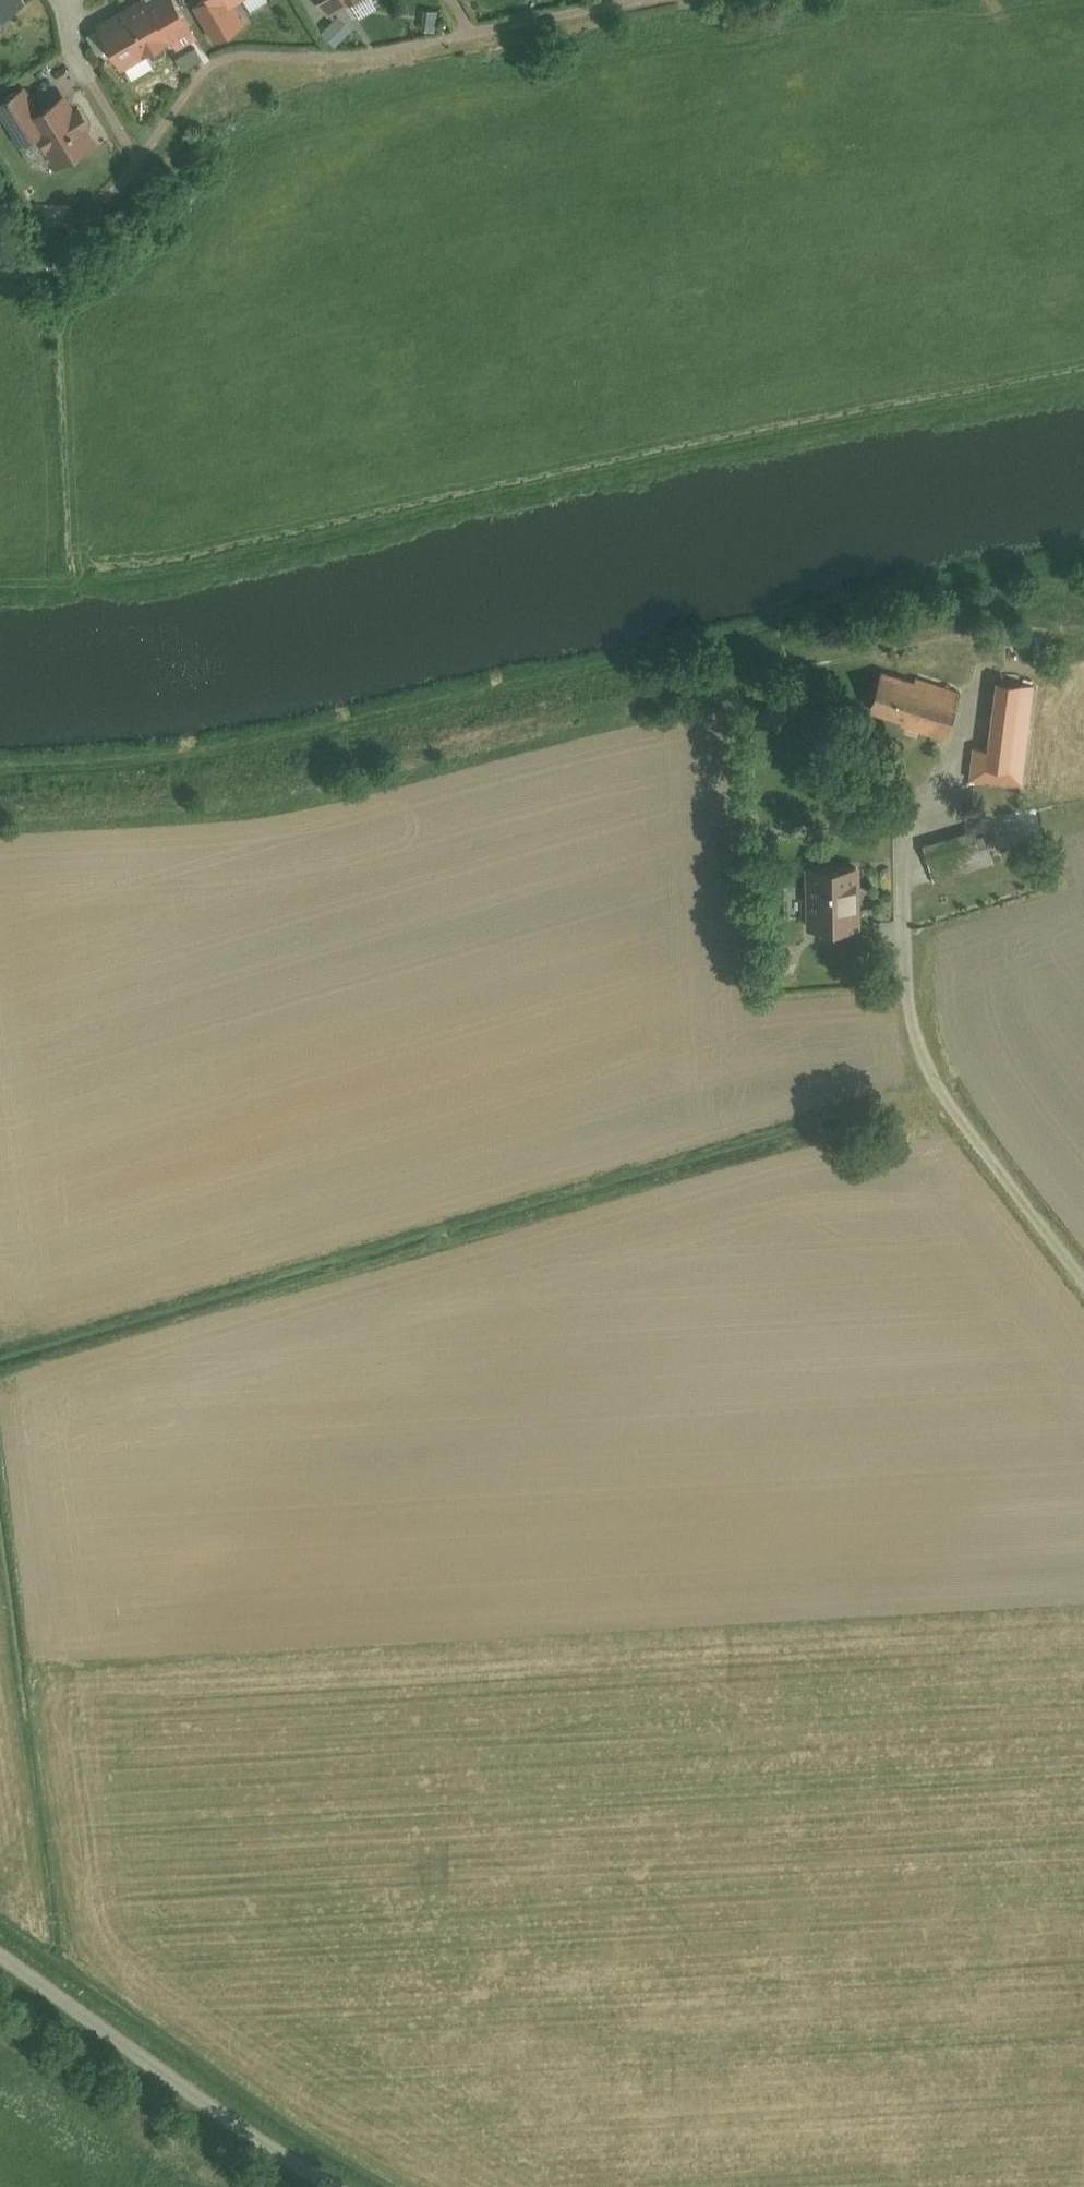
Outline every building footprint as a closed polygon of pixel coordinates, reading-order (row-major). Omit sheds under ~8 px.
[(15,9),(10,0),(0,0),(0,18),(15,9)] [(111,16),(134,53),(192,16),(182,0),(136,0),(111,16)] [(201,4),(221,34),(246,17),(235,0),(208,0),(201,4)] [(29,75),(3,91),(30,135),(50,122),(67,151),(98,132),(69,82),(43,98),(29,75)] [(951,692),(870,671),(860,710),(940,731),(951,692)] [(1028,790),(1039,685),(995,681),(987,752),(982,751),(962,749),(959,782),(1028,790)] [(994,824),(923,841),(932,881),(1004,864),(994,824)] [(863,867),(812,867),(812,926),(863,926),(863,867)]
